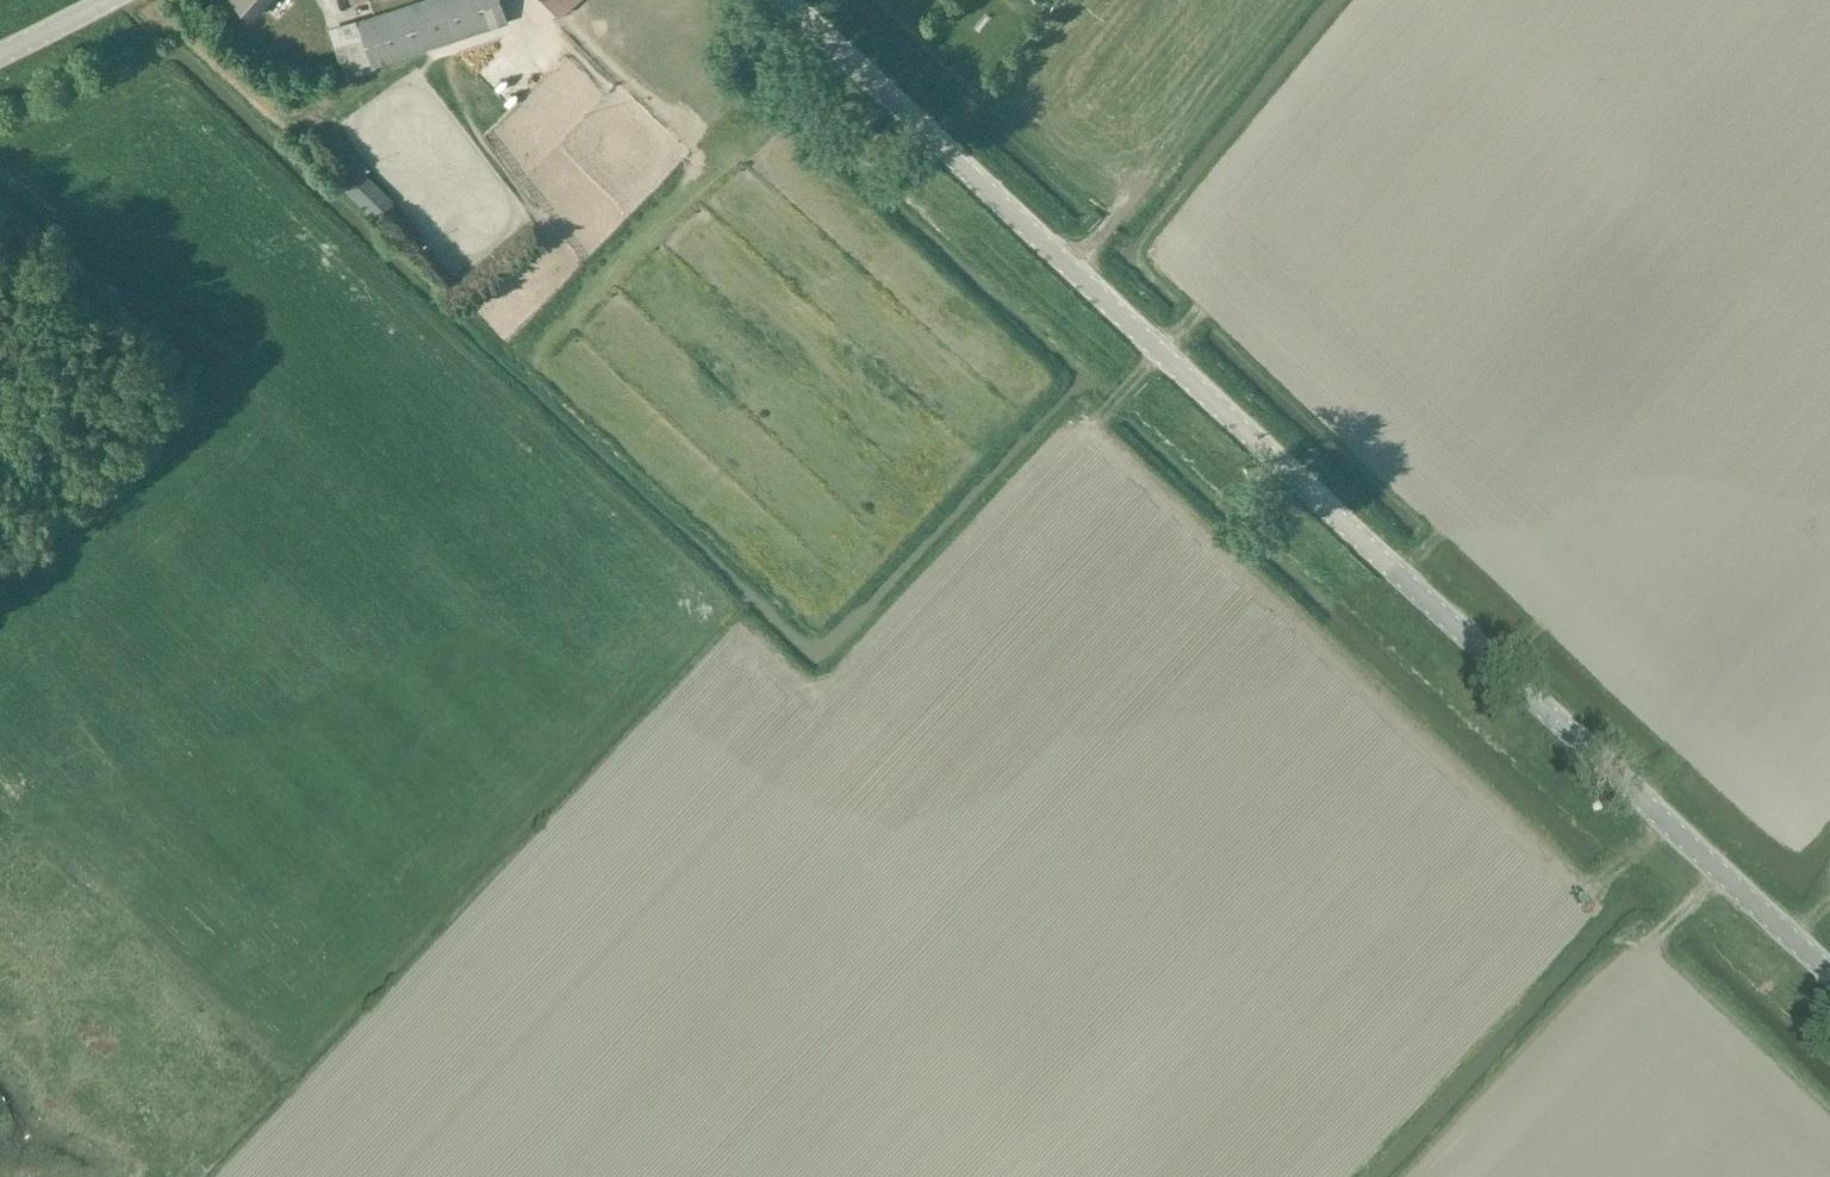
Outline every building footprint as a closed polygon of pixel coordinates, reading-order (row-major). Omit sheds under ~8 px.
[(257,16),(271,0),(239,0),(257,16)] [(509,22),(502,0),(425,0),(360,22),(376,68),(509,22)] [(579,0),(546,0),(561,16),(579,0)] [(370,60),(357,19),(356,17),(328,26),(342,70),(370,60)] [(341,185),(377,218),(392,201),(357,168),(341,185)]
